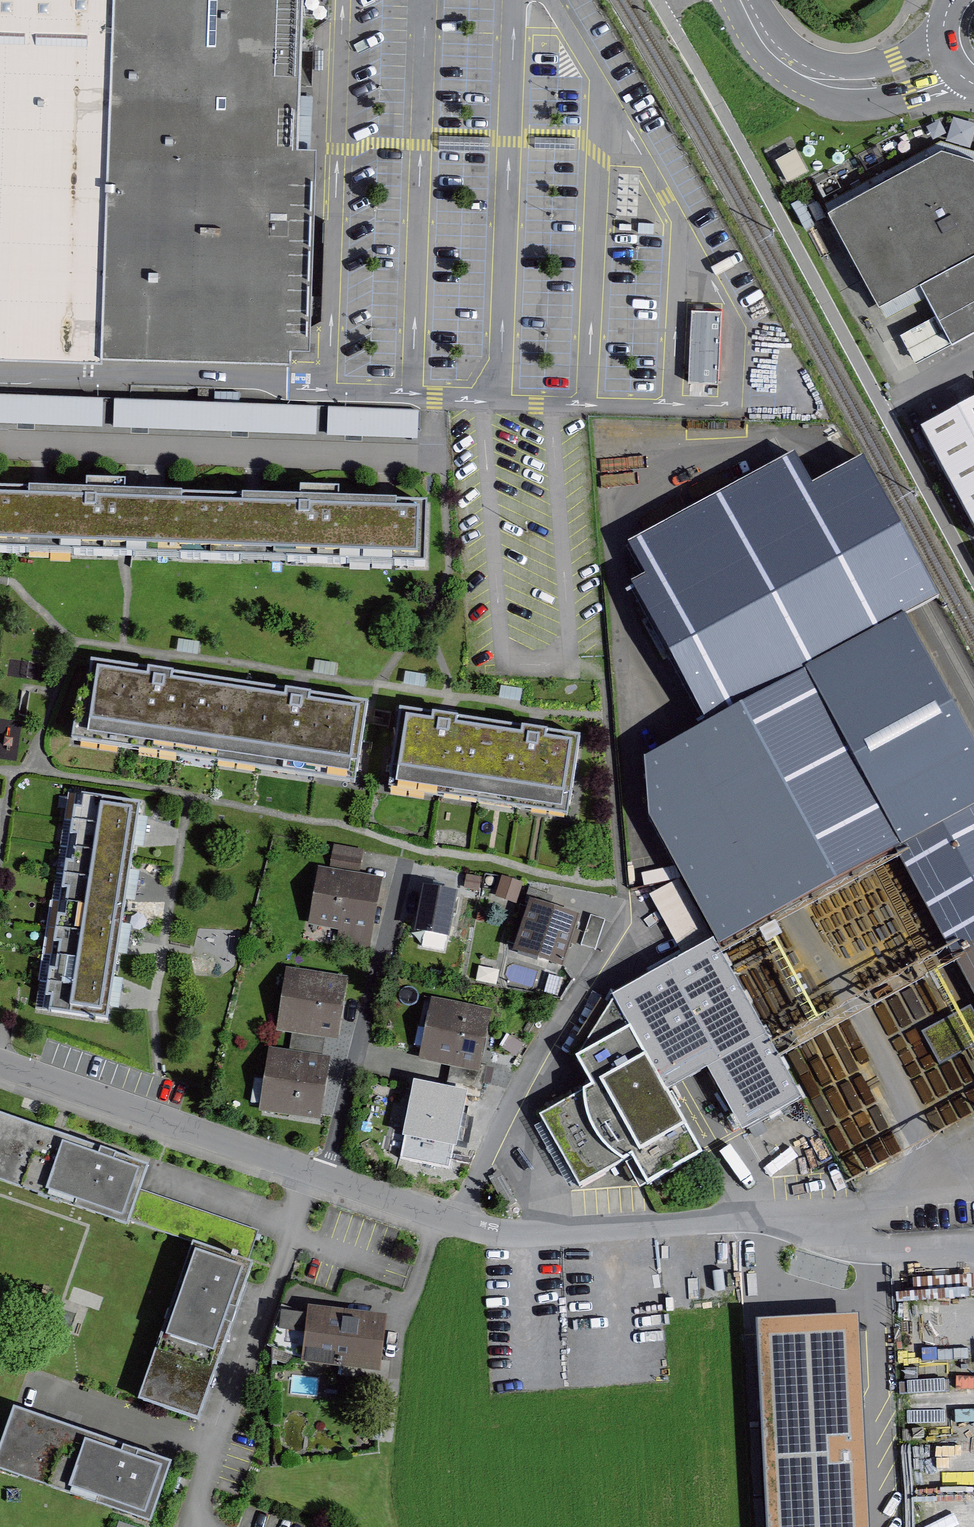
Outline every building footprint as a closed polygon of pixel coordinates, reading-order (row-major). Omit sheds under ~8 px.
[(289,363),(290,351),(309,350),(315,146),(297,145),(302,0),(0,0),(0,353),(289,363)] [(934,317),(949,346),(973,332),(973,170),(971,164),(940,154),(825,214),(876,306),(919,285),(934,317)] [(721,312),(692,311),(689,384),(718,385),(721,312)] [(917,364),(949,346),(934,317),(902,337),(917,364)] [(0,394),(0,422),(106,423),(106,395),(0,394)] [(115,425),(319,431),(320,403),(116,398),(115,425)] [(419,435),(420,407),(329,404),(328,433),(419,435)] [(919,436),(973,540),(973,407),(919,436)] [(792,465),(625,553),(642,584),(624,594),(699,735),(895,631),(923,616),(846,472),(807,493),(792,465)] [(206,562),(208,506),(1,498),(0,523),(0,556),(206,562)] [(208,506),(206,562),(423,569),(425,513),(208,506)] [(641,768),(646,832),(713,949),(716,954),(895,857),(973,1008),(973,780),(895,631),(699,735),(641,768)] [(214,767),(226,694),(92,675),(81,748),(214,767)] [(347,786),(357,714),(226,694),(214,767),(347,786)] [(389,795),(479,808),(489,732),(400,719),(389,795)] [(566,821),(577,745),(489,732),(479,808),(566,821)] [(131,834),(135,809),(72,800),(68,824),(131,834)] [(64,851),(128,861),(131,834),(68,824),(64,851)] [(64,851),(60,877),(124,887),(128,861),(64,851)] [(369,941),(380,886),(317,873),(306,928),(369,941)] [(55,906),(119,916),(124,887),(60,877),(55,906)] [(424,885),(417,944),(451,948),(459,889),(424,885)] [(55,906),(51,935),(115,945),(119,916),(55,906)] [(573,925),(526,908),(509,955),(556,973),(573,925)] [(47,962),(111,971),(115,945),(51,935),(47,962)] [(586,1095),(539,1122),(576,1190),(624,1165),(642,1193),(795,1106),(716,954),(713,949),(615,1004),(583,1059),(573,1066),(586,1095)] [(47,962),(44,986),(107,995),(111,971),(47,962)] [(335,1045),(345,980),(284,971),(274,1036),(335,1045)] [(102,1024),(107,995),(44,986),(39,1014),(102,1024)] [(474,1077),(486,1016),(429,1004),(416,1066),(474,1077)] [(903,1156),(856,1045),(801,1068),(848,1179),(903,1156)] [(318,1125),(326,1063),(266,1055),(258,1117),(318,1125)] [(449,1155),(465,1092),(410,1079),(394,1141),(449,1155)] [(66,1145),(0,1122),(0,1190),(45,1206),(66,1145)] [(145,1172),(66,1145),(45,1206),(124,1233),(145,1172)] [(191,1246),(164,1321),(225,1342),(251,1267),(191,1246)] [(971,1298),(971,1273),(897,1275),(898,1300),(971,1298)] [(376,1375),(381,1320),(306,1313),(302,1368),(376,1375)] [(861,1318),(758,1322),(761,1416),(765,1416),(769,1526),(869,1526),(861,1318)] [(225,1342),(164,1321),(136,1401),(197,1422),(225,1342)] [(315,1394),(319,1376),(294,1371),(291,1389),(315,1394)] [(68,1498),(88,1440),(11,1412),(0,1443),(0,1474),(68,1498)] [(973,1457),(973,1428),(957,1428),(956,1457),(973,1457)] [(88,1440),(68,1498),(147,1526),(168,1468),(88,1440)]
